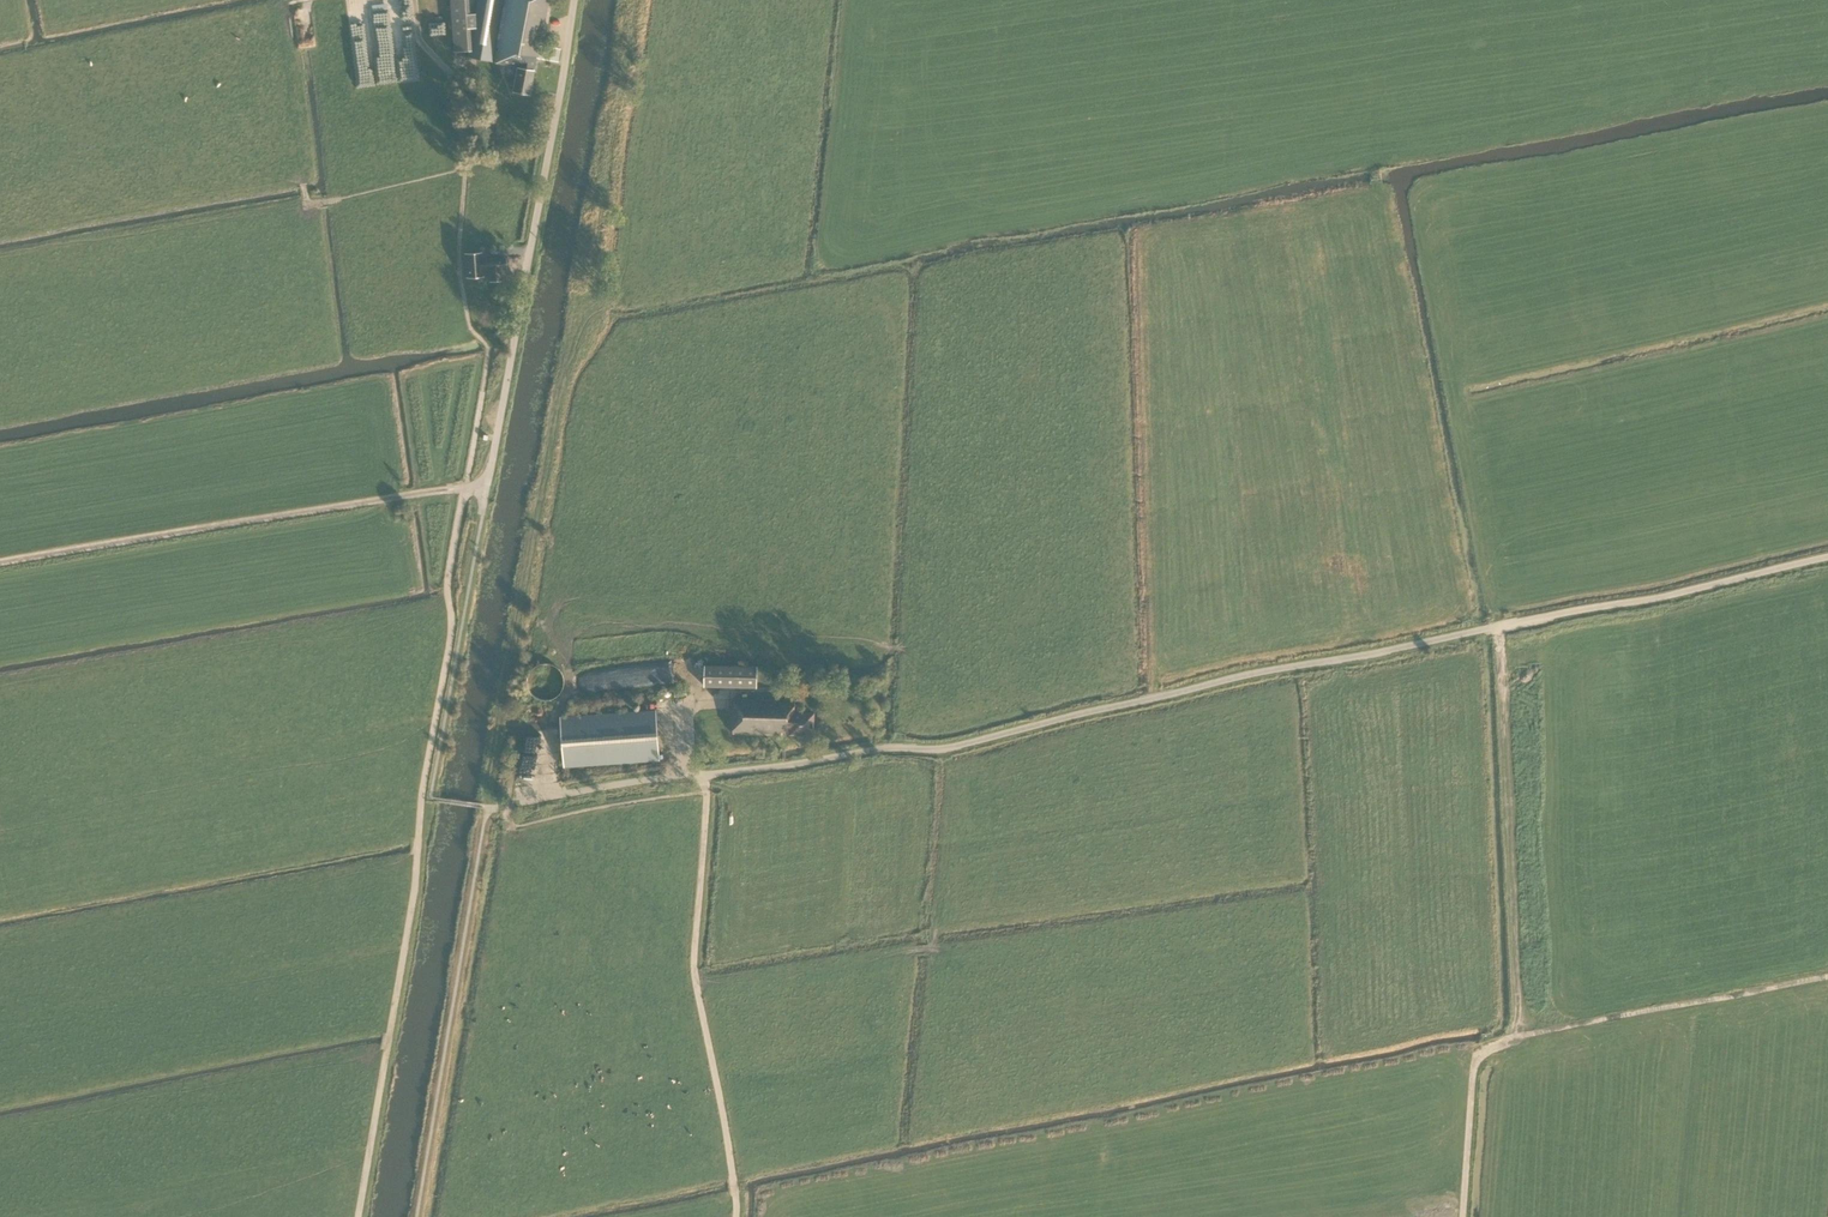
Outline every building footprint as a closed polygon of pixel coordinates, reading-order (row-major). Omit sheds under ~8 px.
[(471,34),(468,0),(449,0),(453,52),(467,52),(467,56),(517,66),(512,91),(529,94),(535,57),(550,60),(552,47),(543,45),(551,0),(477,0),(471,34)] [(491,122),(484,112),(476,117),(483,127),(491,122)] [(482,278),(482,268),(489,268),(489,280),(501,279),(500,267),(505,267),(505,257),(481,259),(481,256),(481,251),(465,252),(466,257),(467,279),(482,278)] [(756,665),(705,664),(704,686),(757,687),(756,665)] [(795,699),(734,698),(733,734),(782,735),(782,731),(790,732),(790,733),(813,734),(814,713),(794,712),(795,699)] [(660,759),(656,710),(560,717),(564,766),(660,759)]
